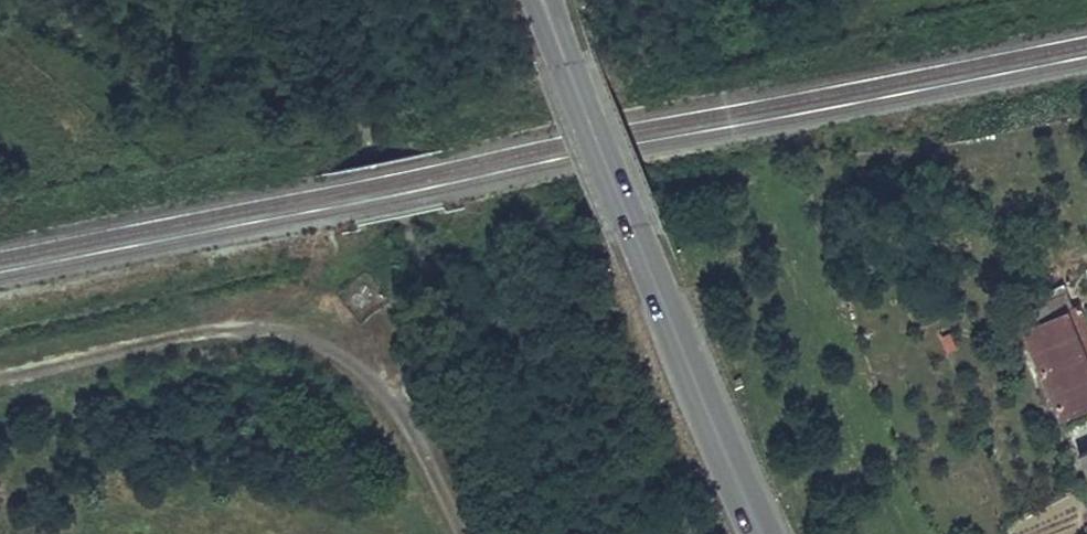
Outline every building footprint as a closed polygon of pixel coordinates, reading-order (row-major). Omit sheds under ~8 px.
[(1086,401),(1086,364),(1063,310),(1020,328),(1058,414),(1086,401)] [(1086,480),(1086,450),(1076,455),(1086,480)]
